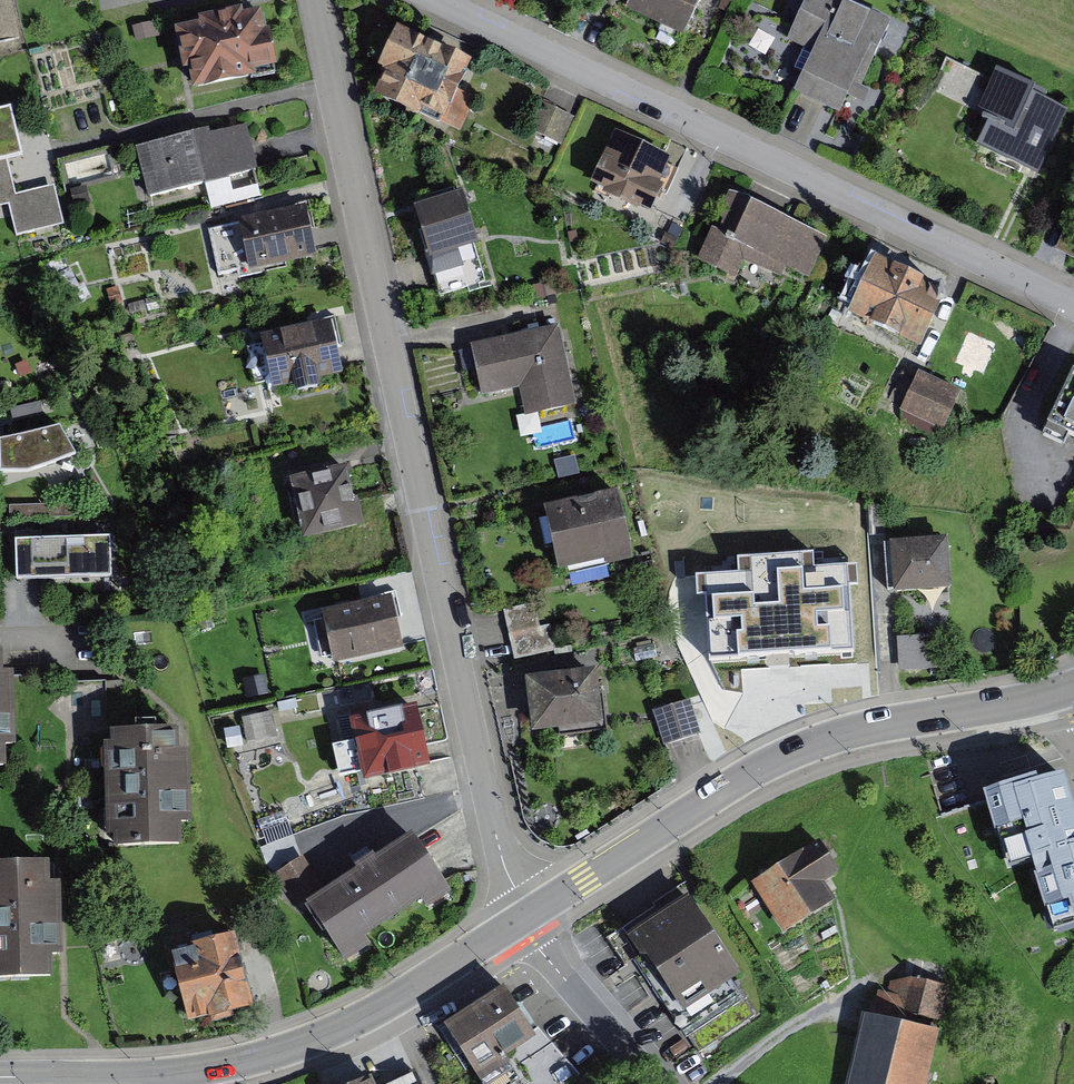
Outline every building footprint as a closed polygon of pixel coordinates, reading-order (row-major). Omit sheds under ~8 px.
[(636,8),(706,40),(724,0),(640,0),(636,8)] [(906,27),(848,0),(811,0),(791,41),(826,58),(811,89),(864,115),(906,27)] [(288,8),(183,31),(198,99),(303,76),(288,8)] [(495,62),(409,34),(387,104),(472,132),(495,62)] [(987,152),(1037,174),(1068,103),(990,70),(969,120),(996,132),(987,152)] [(583,117),(553,104),(540,135),(570,148),(583,117)] [(0,120),(0,164),(32,156),(20,115),(0,120)] [(259,120),(150,147),(163,200),(272,173),(259,120)] [(688,159),(629,131),(603,186),(662,214),(688,159)] [(62,185),(9,200),(21,242),(73,227),(62,185)] [(462,190),(418,203),(424,225),(421,226),(442,296),(489,281),(462,190)] [(845,242),(746,193),(709,266),(746,285),(758,262),(819,293),(845,242)] [(321,204),(209,225),(221,288),(333,267),(321,204)] [(575,230),(567,232),(569,242),(577,240),(575,230)] [(972,303),(880,257),(850,316),(942,363),(972,303)] [(552,281),(534,286),(538,298),(555,293),(552,281)] [(347,325),(262,343),(275,405),(361,387),(347,325)] [(559,326),(459,347),(465,376),(481,373),(485,395),(535,385),(541,409),(575,402),(559,326)] [(1062,361),(1028,435),(1073,455),(1073,367),(1062,361)] [(956,390),(909,367),(886,413),(933,436),(956,390)] [(85,426),(7,443),(14,476),(92,459),(85,426)] [(575,455),(554,460),(559,477),(579,472),(575,455)] [(372,464),(288,482),(302,548),(386,530),(372,464)] [(619,487),(545,503),(560,573),(634,557),(619,487)] [(944,538),(879,542),(883,600),(947,596),(944,538)] [(18,549),(18,588),(114,587),(114,547),(18,549)] [(738,570),(696,573),(697,595),(705,595),(710,661),(853,651),(849,585),(858,585),(857,562),(815,564),(814,550),(737,555),(738,570)] [(406,589),(323,609),(337,671),(421,651),(406,589)] [(534,605),(506,611),(515,659),(556,650),(551,624),(539,626),(534,605)] [(901,667),(937,665),(936,631),(900,633),(901,667)] [(593,674),(528,681),(534,736),(599,729),(593,674)] [(680,697),(645,708),(655,741),(690,731),(680,697)] [(353,720),(358,742),(333,747),(340,776),(362,771),(365,781),(431,766),(417,706),(353,720)] [(250,739),(280,734),(276,709),(245,714),(250,739)] [(175,734),(113,735),(113,765),(115,846),(177,845),(175,734)] [(965,796),(990,871),(1018,861),(1042,931),(1073,920),(1073,831),(1059,836),(1037,772),(965,796)] [(298,853),(269,873),(337,971),(446,895),(402,832),(322,887),(298,853)] [(818,837),(747,881),(783,937),(835,904),(822,883),(840,871),(818,837)] [(0,865),(0,980),(53,978),(52,940),(49,864),(0,865)] [(677,885),(612,930),(702,1058),(767,1012),(677,885)] [(225,936),(147,953),(163,1026),(241,1009),(225,936)] [(512,989),(436,1043),(465,1083),(503,1083),(517,1074),(524,1083),(558,1083),(574,1073),(512,989)] [(852,1008),(837,1083),(916,1083),(928,1023),(852,1008)] [(415,1070),(390,1083),(423,1083),(415,1070)] [(363,1073),(343,1083),(369,1083),(363,1073)]
